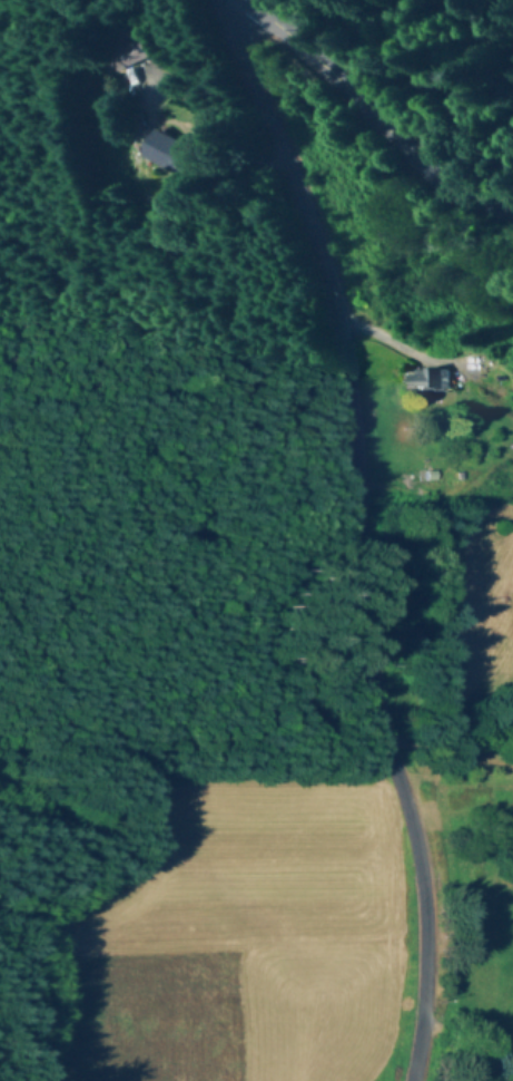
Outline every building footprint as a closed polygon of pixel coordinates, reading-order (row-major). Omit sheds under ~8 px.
[(114,54),(122,73),(164,55),(156,35),(114,54)] [(192,157),(166,128),(146,147),(172,176),(192,157)] [(451,371),(408,371),(408,393),(451,393),(451,371)]
